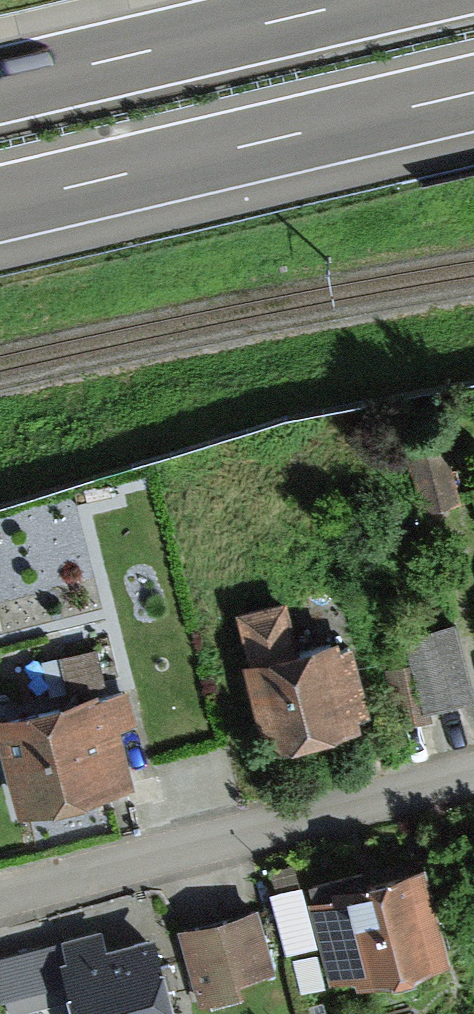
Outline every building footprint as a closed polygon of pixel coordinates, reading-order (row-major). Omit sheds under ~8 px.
[(416,508),(444,501),(432,447),(403,453),(416,508)] [(237,622),(266,748),(357,727),(338,646),(288,657),(277,613),(237,622)] [(463,703),(445,629),(403,639),(420,713),(463,703)] [(0,725),(0,763),(13,812),(117,786),(95,700),(0,725)] [(434,963),(412,874),(334,894),(331,882),(263,899),(278,958),(317,948),(328,990),(434,963)] [(250,922),(179,938),(192,991),(263,975),(250,922)] [(137,946),(93,959),(88,941),(0,966),(0,996),(58,980),(68,1013),(157,1013),(137,946)]
